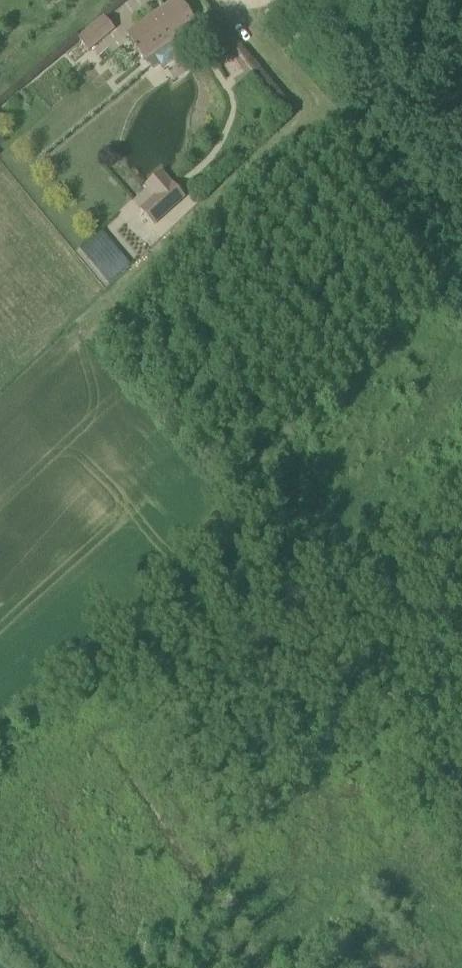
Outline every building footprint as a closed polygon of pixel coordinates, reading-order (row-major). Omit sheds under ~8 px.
[(145,61),(147,60),(153,70),(160,65),(162,69),(188,51),(186,48),(192,43),(188,37),(187,37),(185,34),(198,25),(181,0),(175,0),(148,18),(150,21),(128,35),(145,61)] [(89,51),(115,29),(105,17),(79,39),(89,51)] [(155,195),(154,196),(140,209),(155,226),(170,212),(155,195)] [(107,283),(132,264),(104,228),(80,246),(107,283)]
